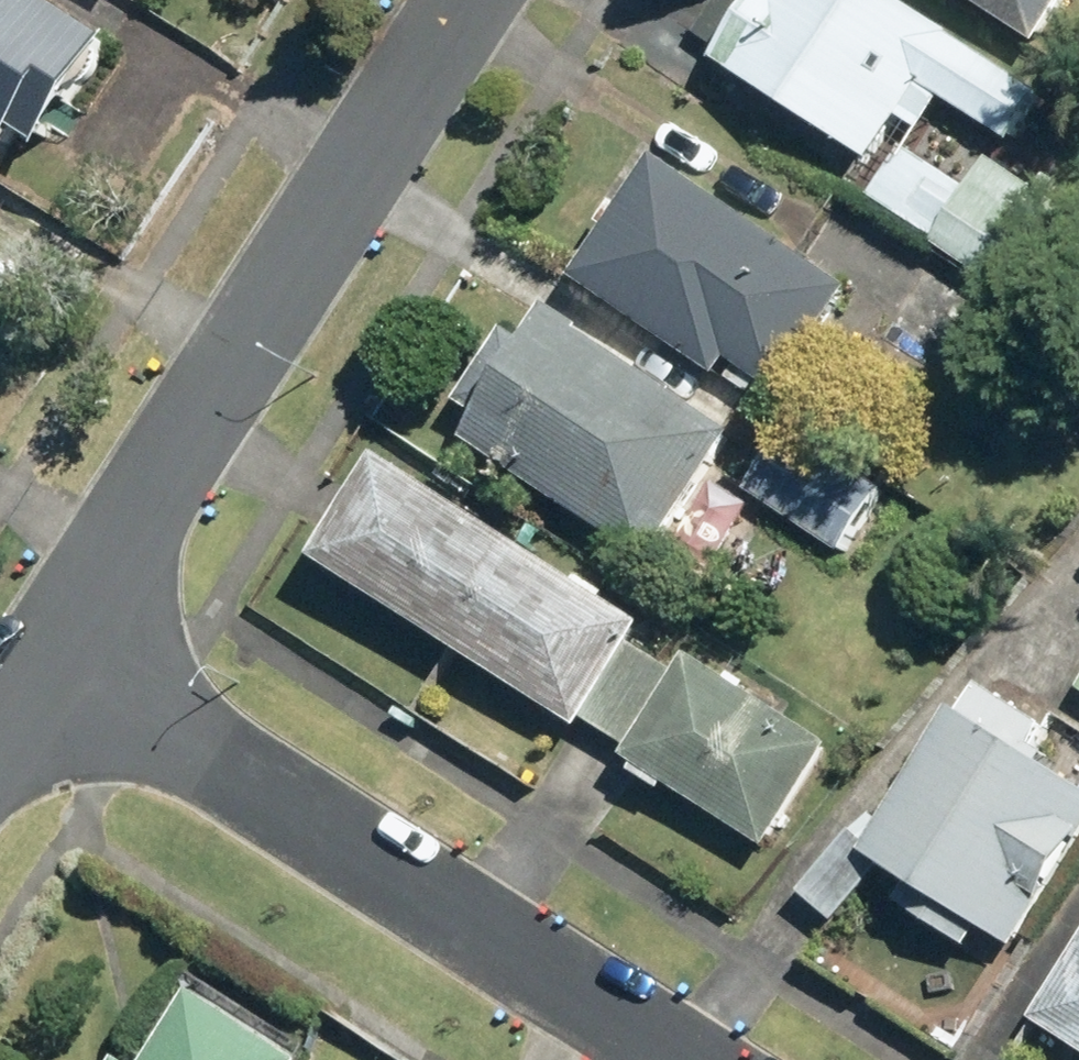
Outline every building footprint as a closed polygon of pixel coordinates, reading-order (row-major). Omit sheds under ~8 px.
[(44,0),(0,0),(0,152),(19,164),(31,144),(52,157),(120,47),(44,0)] [(914,151),(949,98),(1014,141),(1048,90),(911,0),(759,0),(753,9),(739,0),(721,0),(698,34),(727,53),(723,59),(877,161),(893,171),(875,199),(942,243),(940,247),(1011,292),(1065,205),(994,161),(976,190),(914,151)] [(1045,46),(1075,0),(974,0),(1045,46)] [(855,289),(663,159),(580,281),(755,399),(765,385),(782,396),(855,289)] [(473,442),(656,564),(742,437),(557,315),(540,341),(518,327),(465,406),(487,421),(473,442)] [(750,490),(842,549),(880,491),(789,431),(750,490)] [(685,672),(644,647),(657,627),(388,458),(322,562),(591,731),(593,727),(636,754),(631,763),(641,770),(637,775),(670,796),(673,790),(772,852),(840,746),(696,655),(685,672)] [(972,715),(966,711),(875,845),(854,830),(807,899),(844,925),(887,863),(919,884),(905,904),(973,951),(989,928),(1003,938),(1018,948),(1078,858),(1078,784),(1049,764),(1056,755),(1042,745),(1052,729),(991,688),(972,715)] [(1078,1046),(1078,956),(1037,1019),(1078,1046)] [(129,1059),(319,1059),(323,1053),(188,967),(129,1059)]
